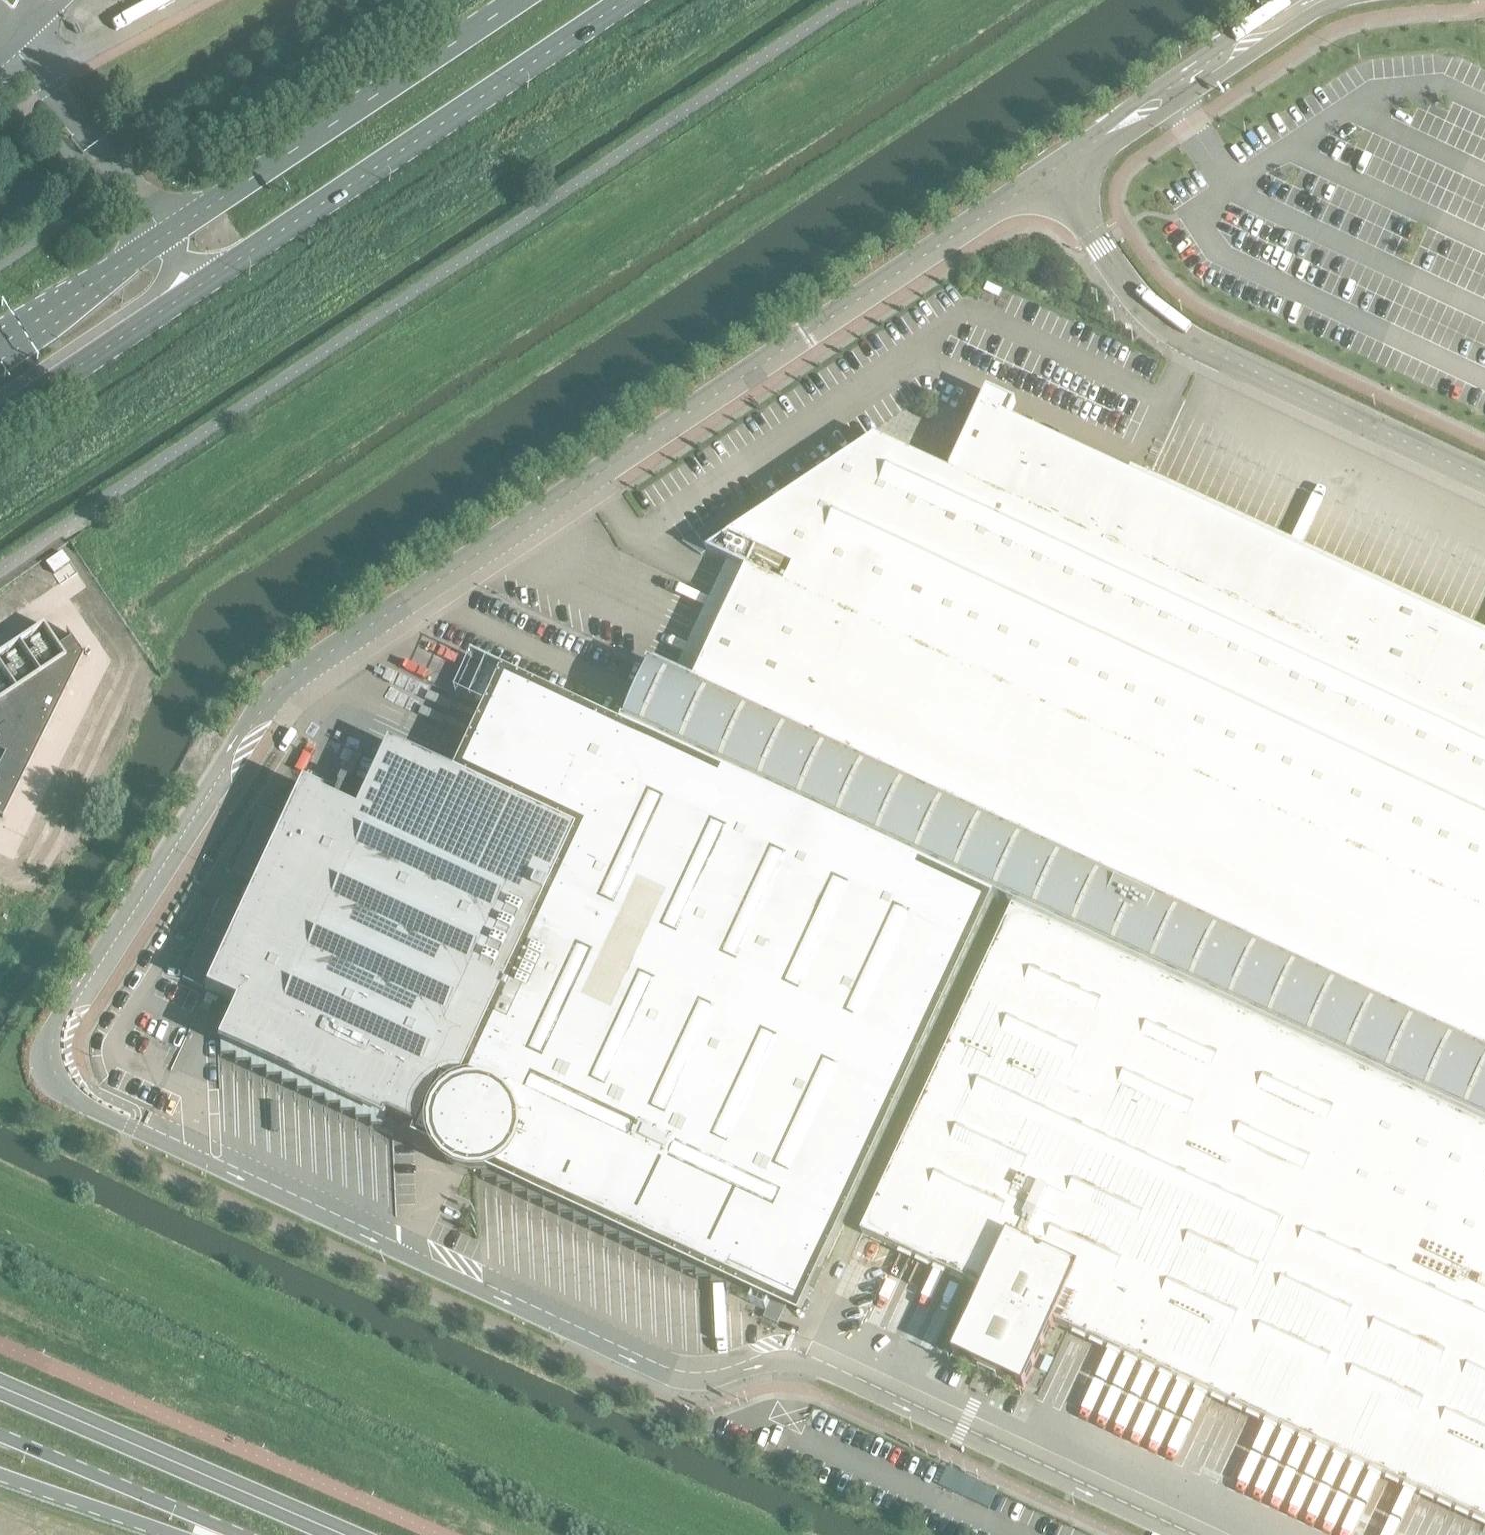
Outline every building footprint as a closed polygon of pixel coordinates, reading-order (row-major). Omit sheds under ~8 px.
[(1059,444),(1010,421),(1017,407),(989,394),(951,475),(876,440),(707,553),(747,572),(695,683),(1484,1054),(1484,642),(1059,444)] [(0,654),(0,751),(5,754),(0,764),(0,814),(2,815),(1,818),(2,818),(83,655),(68,634),(67,635),(70,639),(58,647),(43,626),(0,654)] [(695,683),(656,665),(654,669),(651,667),(649,671),(652,672),(627,725),(624,724),(623,727),(995,901),(1012,908),(1014,909),(1484,1129),(1484,1054),(695,683)] [(800,1320),(904,1098),(995,901),(623,727),(622,728),(505,674),(457,776),(579,833),(461,1087),(443,1079),(418,1132),(416,1136),(414,1141),(438,1152),(439,1154),(448,1165),(459,1173),(473,1176),(487,1176),(489,1175),(800,1320)] [(262,810),(232,873),(252,882),(282,819),(262,810)] [(222,895),(182,980),(202,989),(242,904),(222,895)] [(1014,909),(862,1234),(984,1291),(954,1356),(979,1368),(1024,1389),(1055,1324),(1484,1524),(1484,1129),(1014,909)] [(770,1306),(764,1319),(778,1325),(784,1313),(770,1306)] [(992,1506),(1000,1488),(949,1465),(940,1483),(992,1506)]
